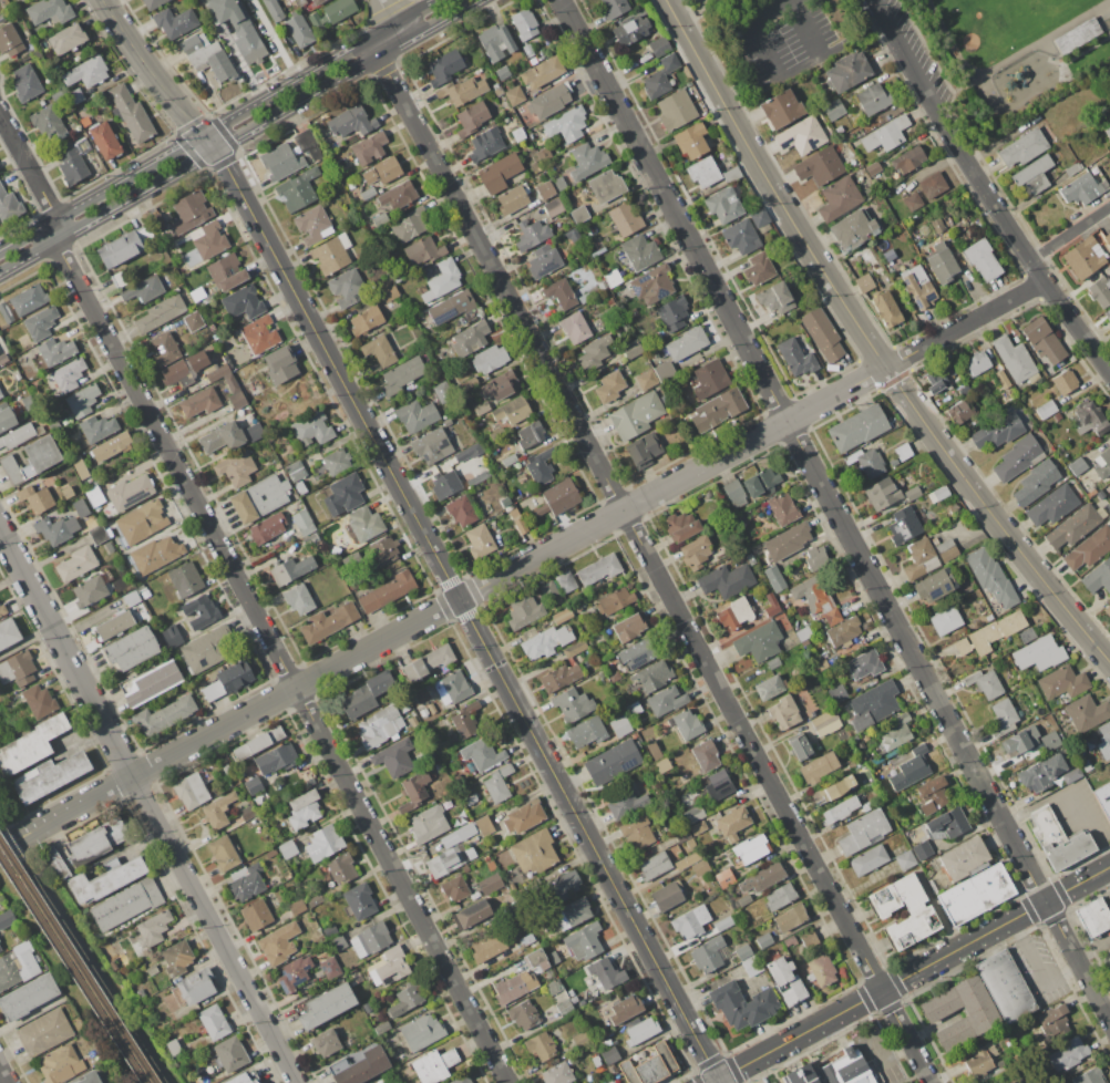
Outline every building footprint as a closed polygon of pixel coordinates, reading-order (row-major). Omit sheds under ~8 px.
[(25,9),(41,0),(63,0),(65,6),(69,3),(75,16),(55,27),(50,17),(34,25),(25,9)] [(148,12),(142,0),(170,0),(148,12)] [(214,27),(199,0),(237,0),(268,53),(261,58),(263,61),(256,65),(254,62),(248,65),(234,41),(239,38),(228,19),(214,27)] [(275,23),(262,0),(276,0),(286,17),(275,23)] [(322,23),(329,19),(332,24),(359,10),(353,0),(337,0),(322,8),(326,14),(320,19),(322,23)] [(604,7),(600,0),(626,0),(630,9),(607,21),(600,8),(604,7)] [(515,28),(510,17),(527,7),(530,12),(532,11),(538,24),(536,27),(539,32),(521,42),(513,29),(515,28)] [(151,17),(167,8),(173,17),(191,8),(199,24),(168,41),(161,27),(157,28),(151,17)] [(307,17),(316,12),(320,19),(322,23),(314,28),(307,17)] [(284,22),(300,13),(316,41),(299,50),(284,22)] [(648,19),(651,24),(649,24),(650,27),(647,29),(649,34),(621,49),(611,29),(620,24),(618,22),(630,16),(633,18),(639,14),(641,19),(646,17),(647,20),(648,19)] [(1061,55),(1102,32),(1093,16),(1052,40),(1061,55)] [(1,53),(0,51),(0,27),(10,21),(25,49),(10,58),(6,51),(1,53)] [(48,39),(76,22),(81,30),(83,30),(89,39),(75,47),(76,49),(72,51),(71,49),(58,56),(48,39)] [(482,33),(481,31),(495,24),(496,27),(503,23),(516,49),(508,54),(505,48),(502,50),(505,56),(491,63),(476,35),(482,33)] [(179,43),(196,33),(197,35),(203,33),(209,44),(217,41),(222,49),(223,49),(238,75),(229,81),(227,78),(218,83),(208,65),(197,72),(195,68),(194,69),(179,43)] [(648,43),(664,34),(671,49),(656,58),(648,43)] [(530,58),(527,54),(526,55),(522,48),(530,43),(534,51),(533,52),(535,54),(530,58)] [(465,65),(450,74),(452,79),(432,89),(428,80),(434,76),(428,64),(456,50),(465,65)] [(851,86),(837,94),(833,87),(830,90),(825,81),(829,79),(824,71),(834,66),(833,63),(854,51),(856,54),(861,51),(874,74),(864,80),(865,81),(852,89),(851,86)] [(659,60),(674,52),(681,66),(665,75),(672,89),(652,100),(641,79),(664,68),(659,60)] [(60,75),(99,54),(107,69),(105,71),(109,76),(86,89),(81,80),(66,87),(60,75)] [(528,83),(524,85),(518,74),(557,54),(566,71),(532,90),(528,83)] [(12,72),(29,62),(44,91),(21,104),(16,94),(18,93),(11,81),(16,79),(12,72)] [(494,71),(506,64),(512,75),(501,81),(494,71)] [(454,84),(460,81),(460,82),(472,75),(476,82),(484,79),(490,89),(454,107),(453,104),(449,106),(445,101),(450,99),(448,95),(439,100),(434,92),(452,82),(454,84)] [(528,101),(567,80),(573,91),(568,93),(572,100),(563,104),(564,107),(538,121),(534,113),(531,115),(525,105),(530,103),(528,101)] [(886,90),(894,102),(866,117),(854,94),(878,81),(884,92),(886,90)] [(107,91),(123,82),(135,103),(138,101),(157,133),(137,144),(120,114),(115,116),(111,110),(114,107),(113,105),(115,104),(107,91)] [(500,86),(501,86),(504,93),(496,96),(493,90),(495,90),(493,85),(497,83),(500,86)] [(504,93),(518,85),(526,100),(512,107),(504,93)] [(79,87),(85,99),(69,109),(62,97),(79,87)] [(667,133),(657,115),(661,113),(656,102),(684,87),(699,116),(667,133)] [(759,104),(789,87),(796,103),(800,101),(806,112),(773,131),(759,104)] [(821,106),(839,97),(846,113),(830,122),(821,106)] [(463,127),(455,114),(482,100),(492,117),(475,126),(477,131),(460,140),(455,132),(463,127)] [(94,107),(103,102),(106,109),(97,113),(94,107)] [(343,112),(342,110),(351,105),(352,107),(360,103),(367,116),(367,117),(368,120),(374,116),(380,126),(372,130),(371,128),(362,135),(359,128),(353,132),(352,130),(341,136),(339,132),(332,135),(326,122),(343,112)] [(29,116),(51,104),(66,131),(45,143),(35,126),(34,127),(29,116)] [(559,132),(549,137),(542,124),(580,104),(586,113),(584,114),(585,118),(583,120),(586,125),(580,128),(584,135),(567,144),(559,132)] [(885,152),(881,144),(866,152),(859,140),(904,113),(911,124),(900,131),(906,141),(885,152)] [(793,145),(781,152),(773,136),(812,114),(829,142),(800,157),(793,145)] [(80,120),(88,115),(92,123),(84,127),(80,120)] [(88,131),(105,120),(114,135),(115,134),(117,138),(116,140),(123,152),(105,162),(88,131)] [(700,120),(707,133),(702,135),(710,149),(689,161),(685,153),(682,154),(671,135),(700,120)] [(841,124),(844,131),(837,134),(834,128),(841,124)] [(496,125),(500,132),(499,133),(505,147),(472,165),(467,155),(472,153),(470,151),(474,148),(470,140),(496,125)] [(511,132),(521,126),(527,137),(516,143),(511,132)] [(996,152),(1037,126),(1050,147),(1020,166),(1018,162),(1006,168),(996,152)] [(308,151),(301,153),(292,136),(309,127),(318,144),(317,145),(323,157),(314,162),(308,151)] [(370,156),(372,162),(361,167),(350,147),(383,130),(389,141),(380,145),(386,154),(374,159),(372,155),(370,156)] [(72,144),(79,154),(79,153),(90,147),(84,136),(72,144)] [(58,165),(63,163),(55,148),(71,140),(72,144),(79,154),(79,153),(91,174),(66,187),(62,177),(64,176),(58,165)] [(286,141),(296,159),(302,156),(307,164),(271,184),(267,175),(270,174),(268,167),(265,168),(258,156),(286,141)] [(568,172),(578,166),(569,151),(587,141),(592,148),(597,145),(599,151),(603,149),(604,153),(606,152),(613,164),(575,184),(568,172)] [(791,166),(831,144),(846,172),(818,187),(811,175),(799,182),(791,166)] [(918,144),(927,158),(919,163),(919,164),(902,175),(897,168),(895,171),(890,162),(918,144)] [(546,146),(553,157),(542,164),(536,152),(546,146)] [(514,151),(524,169),(504,180),(508,188),(491,197),(476,172),(514,151)] [(1050,185),(1031,196),(1025,185),(1017,189),(1009,176),(1046,153),(1055,165),(1044,172),(1049,180),(1048,180),(1050,185)] [(378,182),(374,184),(373,182),(366,186),(359,174),(371,168),(370,166),(393,154),(403,174),(380,186),(378,182)] [(720,178),(721,179),(716,183),(715,182),(701,189),(696,179),(692,182),(685,168),(709,155),(721,178),(720,178)] [(864,167),(877,159),(883,169),(871,177),(864,167)] [(1063,171),(1077,162),(1082,169),(1069,178),(1063,171)] [(289,214),(284,202),(286,200),(284,194),(279,197),(274,187),(290,178),(290,179),(301,174),(301,173),(317,165),(321,174),(308,180),(318,198),(289,214)] [(737,165),(742,176),(727,185),(721,174),(737,165)] [(616,174),(618,177),(620,176),(628,189),(599,205),(586,182),(610,168),(614,175),(616,174)] [(917,183),(938,169),(950,188),(929,200),(917,183)] [(1097,185),(1100,183),(1104,192),(1082,206),(1078,199),(1075,203),(1072,199),(1067,204),(1058,190),(1087,171),(1090,175),(1092,174),(1097,182),(1096,183),(1097,185)] [(816,209),(828,203),(820,190),(847,174),(864,200),(825,224),(816,209)] [(562,175),(568,187),(559,193),(553,180),(562,175)] [(376,197),(409,179),(419,197),(393,212),(389,204),(381,207),(376,197)] [(549,179),(557,194),(543,202),(535,187),(549,179)] [(2,224),(0,220),(0,182),(7,195),(12,192),(24,213),(2,224)] [(521,183),(522,185),(525,183),(531,192),(526,194),(531,202),(502,217),(496,207),(500,206),(495,196),(521,183)] [(360,193),(372,186),(377,194),(364,202),(360,193)] [(730,186),(736,195),(734,196),(737,198),(738,198),(744,213),(721,225),(715,213),(710,215),(702,200),(730,186)] [(171,225),(179,219),(172,204),(199,188),(206,202),(203,203),(206,208),(212,206),(216,215),(176,236),(171,225)] [(903,199),(916,190),(924,204),(911,213),(903,199)] [(542,205),(559,195),(567,210),(549,219),(542,205)] [(607,212),(627,200),(636,216),(639,214),(645,225),(621,238),(607,212)] [(308,235),(307,231),(304,233),(302,230),(298,233),(291,220),(301,216),(300,214),(320,204),(332,226),(331,226),(335,231),(322,237),(323,238),(307,248),(301,238),(308,235)] [(584,204),(592,218),(577,225),(569,212),(584,204)] [(402,219),(401,216),(422,205),(433,226),(419,234),(420,235),(400,245),(389,226),(402,219)] [(748,215),(762,207),(770,221),(756,228),(748,215)] [(870,231),(866,234),(870,238),(851,249),(849,245),(842,249),(829,227),(860,208),(867,221),(874,218),(882,230),(872,236),(870,231)] [(384,212),(389,220),(374,228),(370,219),(384,212)] [(736,246),(730,249),(720,231),(748,217),(762,245),(741,256),(736,246)] [(929,221),(938,217),(946,229),(937,235),(929,221)] [(520,254),(514,244),(520,240),(517,236),(522,234),(516,223),(526,218),(531,225),(538,219),(542,226),(547,223),(554,236),(520,254)] [(189,234),(216,219),(219,225),(216,227),(220,236),(224,234),(230,246),(204,261),(192,240),(193,240),(189,234)] [(96,250),(107,244),(109,245),(121,237),(121,236),(133,229),(135,233),(146,226),(154,239),(142,246),(144,249),(107,270),(96,250)] [(565,235),(578,227),(585,240),(572,248),(565,235)] [(318,266),(321,264),(318,257),(314,260),(309,251),(345,231),(352,245),(345,249),(352,262),(325,277),(318,266)] [(1109,249),(1109,232),(1102,238),(1109,249)] [(654,265),(645,269),(644,268),(635,272),(619,244),(641,233),(647,243),(654,239),(664,257),(652,262),(654,265)] [(444,244),(449,252),(430,264),(429,261),(424,264),(424,261),(413,268),(411,262),(408,265),(404,256),(407,255),(403,249),(430,235),(436,248),(444,244)] [(1061,256),(1091,235),(1104,254),(1102,255),(1108,261),(1079,281),(1061,256)] [(990,251),(999,267),(1001,266),(1005,271),(995,279),(994,277),(985,283),(973,264),(969,266),(960,251),(984,237),(993,250),(990,251)] [(912,241),(917,238),(923,247),(917,250),(912,241)] [(953,278),(954,279),(939,287),(925,259),(926,258),(925,256),(934,251),(931,246),(942,240),(945,247),(948,246),(960,270),(955,274),(956,276),(953,278)] [(555,247),(565,265),(534,281),(526,267),(531,265),(528,261),(536,257),(533,251),(548,243),(552,248),(555,247)] [(605,246),(607,250),(596,256),(594,251),(605,246)] [(882,254),(892,247),(897,257),(887,262),(882,254)] [(752,266),(748,259),(764,250),(777,275),(761,283),(760,280),(754,283),(752,280),(749,282),(742,271),(752,266)] [(205,267),(233,251),(243,269),(244,268),(249,278),(223,292),(220,289),(218,290),(215,291),(213,287),(216,285),(205,267)] [(435,298),(425,303),(424,302),(422,302),(419,296),(421,295),(420,295),(430,289),(426,281),(441,274),(435,264),(451,256),(461,275),(459,276),(460,278),(458,279),(462,286),(435,299),(435,298)] [(666,261),(670,269),(665,272),(669,280),(671,279),(674,283),(671,285),(675,292),(647,307),(641,296),(647,292),(638,276),(666,261)] [(926,307),(919,311),(912,298),(909,299),(903,287),(905,286),(898,274),(908,268),(909,269),(919,264),(938,298),(932,301),(934,305),(927,308),(926,307)] [(343,298),(341,293),(337,297),(336,295),(333,296),(327,281),(354,267),(370,296),(341,310),(337,301),(343,298)] [(603,276),(617,268),(624,281),(621,282),(616,286),(610,289),(609,287),(605,279),(603,276)] [(110,277),(124,269),(131,281),(116,289),(110,277)] [(854,280),(869,272),(875,287),(861,295),(854,280)] [(120,293),(155,274),(165,292),(143,303),(142,302),(141,302),(137,298),(135,295),(124,301),(120,293)] [(1108,288),(1109,291),(1109,304),(1102,309),(1087,287),(1103,276),(1104,278),(1108,276),(1109,279),(1109,287),(1108,288)] [(557,302),(558,301),(556,297),(553,299),(551,296),(545,299),(539,290),(564,277),(578,303),(577,305),(578,307),(564,316),(557,302)] [(597,283),(605,279),(609,287),(600,291),(597,283)] [(754,295),(782,280),(796,306),(780,316),(775,308),(770,311),(767,306),(764,307),(762,305),(760,306),(754,295)] [(220,299),(251,282),(257,292),(255,295),(258,301),(261,300),(267,310),(249,320),(245,311),(230,319),(220,299)] [(8,299),(38,283),(44,293),(45,292),(50,301),(19,318),(8,299)] [(394,285),(400,296),(386,303),(380,292),(394,285)] [(465,316),(463,311),(435,326),(426,309),(463,289),(467,298),(472,296),(482,314),(461,326),(458,320),(465,316)] [(896,326),(888,330),(882,318),(880,319),(876,311),(877,310),(872,298),(888,289),(904,320),(896,324),(896,326)] [(578,297),(589,291),(593,298),(583,303),(578,297)] [(133,321),(147,313),(145,310),(152,306),(153,308),(156,306),(155,305),(178,292),(187,310),(141,334),(133,321)] [(688,314),(682,318),(686,324),(669,333),(655,308),(682,293),(688,303),(686,305),(688,308),(685,310),(688,314)] [(613,297),(616,303),(607,308),(604,301),(613,297)] [(7,324),(0,312),(0,304),(6,301),(16,320),(7,324)] [(376,303),(386,321),(376,327),(374,326),(370,328),(371,330),(361,336),(360,333),(354,337),(350,329),(353,327),(349,319),(367,310),(366,309),(376,303)] [(23,321),(53,305),(59,316),(51,319),(54,323),(47,328),(50,334),(35,342),(23,321)] [(800,319),(809,311),(820,307),(841,339),(837,341),(845,353),(837,360),(829,363),(800,319)] [(182,318),(197,309),(206,326),(191,333),(182,318)] [(566,332),(564,333),(558,322),(579,310),(593,336),(573,345),(566,332)] [(235,332),(240,330),(239,329),(241,328),(240,326),(250,320),(251,322),(268,313),(274,322),(266,327),(267,329),(269,328),(271,331),(276,329),(282,341),(254,357),(244,337),(238,340),(235,332)] [(1068,354),(1052,365),(1046,354),(1040,359),(1019,329),(1040,314),(1068,354)] [(484,319),(491,331),(483,336),(487,344),(460,359),(451,343),(455,342),(451,336),(466,328),(467,329),(476,324),(475,323),(484,319)] [(208,327),(213,323),(217,332),(213,334),(208,327)] [(684,333),(699,324),(709,343),(674,362),(664,345),(684,334),(684,333)] [(150,341),(168,330),(175,342),(176,341),(178,344),(176,345),(182,357),(160,369),(152,355),(156,353),(150,341)] [(577,358),(585,353),(582,347),(608,333),(614,342),(606,347),(609,354),(584,368),(577,358)] [(990,341),(1005,333),(1013,347),(1021,342),(1038,371),(1015,385),(990,341)] [(381,369),(372,352),(364,357),(359,347),(373,339),(374,340),(384,334),(398,360),(397,360),(398,362),(383,370),(382,368),(381,369)] [(809,370),(794,378),(777,344),(793,336),(803,355),(811,352),(820,368),(811,373),(809,370)] [(37,347),(53,338),(55,343),(60,341),(63,340),(65,343),(72,340),(79,352),(48,368),(37,347)] [(636,338),(644,352),(628,360),(620,347),(636,338)] [(264,358),(287,344),(297,363),(295,364),(299,373),(275,385),(267,372),(270,370),(264,358)] [(473,355),(495,344),(497,349),(502,345),(507,355),(508,354),(511,359),(505,362),(505,363),(483,375),(481,370),(476,372),(471,361),(474,359),(473,355)] [(186,358),(203,349),(210,362),(194,371),(186,358)] [(972,353),(977,351),(978,353),(984,350),(991,365),(973,377),(964,362),(973,357),(972,353)] [(9,360),(0,365),(0,356),(6,352),(9,360)] [(381,374),(418,354),(428,372),(413,380),(414,381),(407,385),(405,384),(401,386),(403,389),(386,398),(380,386),(387,383),(381,374)] [(51,372),(81,355),(88,368),(80,371),(83,375),(75,380),(79,385),(62,394),(51,372)] [(696,386),(691,377),(695,374),(693,371),(718,358),(732,383),(698,402),(691,389),(696,386)] [(161,370),(182,359),(191,374),(165,388),(161,378),(164,377),(161,370)] [(669,360),(677,374),(661,383),(654,368),(669,360)] [(205,374),(218,368),(215,362),(203,370),(205,374)] [(205,374),(218,368),(226,363),(230,372),(224,377),(209,383),(205,374)] [(948,365),(954,374),(950,377),(948,374),(946,377),(953,388),(947,391),(945,388),(932,396),(926,388),(931,385),(925,378),(939,368),(942,370),(948,365)] [(634,377),(651,368),(659,383),(643,392),(634,377)] [(521,386),(495,401),(491,392),(489,393),(484,384),(512,369),(521,386)] [(593,389),(603,384),(599,380),(603,378),(602,377),(617,369),(627,386),(617,392),(619,395),(602,405),(593,389)] [(1001,369),(1011,385),(1004,390),(994,373),(1001,369)] [(1071,370),(1078,382),(1077,383),(1078,386),(1061,396),(1051,379),(1068,369),(1069,371),(1071,370)] [(230,372),(224,377),(233,394),(240,391),(230,372)] [(475,375),(479,383),(464,392),(460,384),(475,375)] [(443,403),(441,404),(432,388),(445,380),(454,398),(453,399),(454,401),(444,405),(443,403)] [(64,399),(94,382),(101,394),(94,398),(96,401),(90,405),(92,411),(75,421),(64,399)] [(178,403),(212,385),(223,405),(207,413),(205,409),(187,419),(178,403)] [(729,415),(710,425),(711,427),(698,434),(689,417),(697,413),(695,408),(736,385),(748,409),(730,417),(729,415)] [(608,414),(655,390),(666,412),(647,422),(650,427),(623,442),(608,414)] [(171,395),(179,391),(183,395),(173,401),(171,395)] [(233,394),(240,391),(249,408),(246,410),(244,405),(235,410),(228,398),(233,394)] [(21,400),(32,393),(39,405),(27,412),(21,400)] [(532,414),(511,425),(507,419),(502,422),(500,419),(495,421),(490,412),(522,395),(532,414)] [(432,402),(441,419),(410,435),(402,421),(400,422),(393,411),(415,399),(421,408),(432,402)] [(1035,409),(1051,399),(1059,412),(1042,422),(1035,409)] [(1098,406),(1109,424),(1109,429),(1098,436),(1094,431),(1092,432),(1090,427),(1079,435),(1071,424),(1079,420),(1073,412),(1076,410),(1075,408),(1087,399),(1088,402),(1091,400),(1097,408),(1098,406)] [(972,408),(974,405),(977,411),(975,412),(976,414),(960,424),(959,422),(957,424),(955,421),(953,422),(950,417),(947,420),(944,414),(946,412),(946,411),(963,400),(965,403),(967,402),(972,408)] [(18,423),(0,433),(0,404),(6,401),(9,406),(11,405),(16,414),(13,415),(18,423)] [(473,409),(487,401),(491,409),(477,416),(473,409)] [(825,430),(877,402),(891,429),(840,455),(825,430)] [(290,425),(321,409),(326,417),(322,420),(327,427),(331,425),(336,435),(318,445),(314,436),(310,437),(314,442),(305,447),(301,442),(299,443),(290,425)] [(1014,411),(1026,431),(1006,443),(1005,441),(991,448),(988,443),(977,451),(968,436),(994,421),(995,423),(1014,411)] [(79,423),(94,415),(96,421),(101,419),(102,419),(105,417),(106,421),(114,416),(121,429),(90,445),(79,423)] [(542,434),(545,439),(522,451),(517,442),(521,440),(516,431),(538,419),(545,432),(542,434)] [(197,439),(210,432),(208,430),(212,427),(214,431),(233,420),(238,430),(241,429),(247,441),(229,450),(226,443),(212,451),(213,454),(208,456),(207,453),(205,454),(197,439)] [(4,445),(0,448),(0,438),(30,422),(33,429),(42,425),(45,431),(8,451),(4,445)] [(245,430),(259,422),(266,434),(251,442),(245,430)] [(421,461),(417,454),(415,454),(409,443),(441,426),(454,451),(426,466),(423,458),(421,461)] [(489,434),(500,429),(504,436),(493,442),(489,434)] [(89,451),(126,431),(132,441),(129,443),(132,448),(123,453),(121,450),(96,463),(93,455),(91,456),(89,451)] [(649,458),(651,463),(636,471),(623,446),(651,431),(662,451),(649,458)] [(13,488),(0,465),(0,459),(11,453),(19,470),(29,464),(27,458),(28,458),(22,447),(49,433),(63,460),(40,472),(41,473),(35,475),(35,474),(25,479),(27,481),(13,488)] [(1029,465),(1003,485),(991,468),(1004,461),(1000,457),(1013,450),(1011,447),(1014,445),(1014,444),(1030,433),(1047,456),(1031,467),(1029,465)] [(479,441),(484,453),(473,458),(472,456),(458,464),(453,455),(479,441)] [(893,448),(906,442),(914,455),(901,463),(893,448)] [(527,463),(525,457),(532,453),(534,456),(553,445),(558,454),(544,461),(546,465),(551,463),(555,471),(551,473),(554,479),(537,488),(524,465),(527,463)] [(1097,455),(1109,445),(1109,474),(1101,481),(1092,467),(1097,463),(1094,460),(1098,456),(1097,455)] [(321,458),(342,447),(345,453),(348,452),(351,458),(349,460),(352,466),(331,477),(321,458)] [(856,461),(847,465),(843,458),(861,448),(863,453),(873,447),(876,453),(878,451),(886,465),(884,467),(886,472),(869,482),(856,461)] [(213,466),(246,448),(257,468),(247,474),(250,481),(235,488),(232,483),(230,484),(224,472),(217,475),(213,466)] [(501,460),(514,452),(518,461),(505,467),(501,460)] [(71,458),(80,454),(90,476),(81,481),(71,458)] [(1030,474),(1029,472),(1048,457),(1061,476),(1048,486),(1050,488),(1021,508),(1018,504),(1015,503),(1015,498),(1013,494),(1022,487),(1019,482),(1030,474)] [(1067,466),(1081,457),(1089,468),(1075,477),(1067,466)] [(289,474),(285,466),(300,458),(304,466),(289,474)] [(774,488),(764,494),(763,492),(749,499),(740,482),(754,474),(756,475),(774,465),(783,481),(773,485),(774,488)] [(304,466),(308,475),(294,483),(289,474),(304,466)] [(434,486),(432,481),(434,479),(432,475),(439,472),(441,476),(453,470),(463,488),(442,499),(441,498),(438,501),(431,488),(434,486)] [(322,499),(332,494),(328,486),(354,472),(364,489),(359,492),(364,502),(347,512),(343,505),(341,506),(343,510),(332,517),(322,499)] [(228,498),(275,473),(279,483),(287,478),(291,487),(285,492),(289,501),(243,525),(228,498)] [(105,491),(110,488),(110,486),(113,484),(114,486),(124,481),(126,484),(145,474),(148,479),(151,478),(154,483),(152,484),(154,486),(153,486),(155,492),(116,513),(105,491)] [(483,474),(486,479),(470,489),(466,483),(483,474)] [(864,491),(866,489),(865,487),(888,475),(894,487),(897,486),(903,497),(875,512),(871,504),(870,505),(866,499),(867,498),(864,491)] [(541,493),(569,477),(583,501),(554,516),(551,510),(546,503),(541,493)] [(722,486),(738,478),(740,482),(749,499),(734,507),(722,486)] [(294,484),(301,481),(308,492),(300,496),(294,484)] [(520,485),(526,482),(531,489),(524,493),(520,485)] [(1025,513),(1066,483),(1081,503),(1052,525),(1048,518),(1036,527),(1025,513)] [(16,493),(31,484),(35,493),(45,486),(56,504),(35,516),(31,508),(29,509),(27,506),(29,504),(25,499),(20,503),(16,493)] [(932,493),(932,492),(945,484),(950,495),(937,502),(936,501),(932,504),(927,495),(932,493)] [(84,492),(97,485),(106,502),(93,508),(84,492)] [(926,488),(927,492),(908,502),(904,492),(917,485),(921,491),(926,488)] [(61,491),(70,486),(74,495),(65,499),(61,491)] [(1096,494),(1101,489),(1107,495),(1101,499),(1096,494)] [(775,498),(788,492),(794,505),(796,504),(802,516),(780,527),(765,501),(774,496),(775,498)] [(464,494),(479,520),(462,529),(458,522),(455,523),(452,516),(450,517),(443,506),(464,494)] [(72,503),(82,497),(90,513),(80,518),(72,503)] [(114,520),(157,497),(163,507),(161,508),(163,513),(161,514),(163,518),(166,516),(171,524),(129,546),(114,520)] [(1104,520),(1070,546),(1067,542),(1055,550),(1044,536),(1089,502),(1096,510),(1101,506),(1108,515),(1102,518),(1104,520)] [(533,510),(546,503),(551,510),(537,517),(533,510)] [(887,525),(896,520),(892,514),(909,504),(924,532),(895,547),(890,537),(893,535),(887,525)] [(348,523),(351,520),(348,514),(366,505),(371,515),(377,512),(387,529),(360,544),(348,523)] [(508,512),(516,507),(528,530),(521,535),(508,512)] [(291,516),(305,508),(317,530),(302,537),(291,516)] [(248,528),(261,522),(261,520),(280,510),(287,524),(282,526),(285,530),(256,546),(250,534),(251,533),(248,528)] [(674,539),(671,540),(665,528),(668,527),(664,518),(675,512),(676,516),(684,512),(685,516),(691,513),(695,519),(697,518),(703,529),(676,544),(674,539)] [(32,525),(47,516),(51,524),(62,518),(64,522),(74,516),(81,528),(71,534),(72,537),(52,547),(48,539),(42,543),(32,525)] [(801,544),(802,547),(772,563),(761,544),(805,519),(810,529),(808,530),(811,538),(801,544)] [(464,533),(484,522),(499,548),(479,559),(477,557),(473,559),(467,548),(472,546),(464,533)] [(1107,523),(1109,527),(1109,550),(1088,567),(1085,563),(1072,571),(1061,558),(1107,523)] [(88,532),(102,524),(105,530),(110,538),(95,547),(88,532)] [(105,530),(110,538),(114,536),(109,528),(105,530)] [(302,539),(316,532),(320,540),(306,547),(302,539)] [(701,563),(703,567),(692,573),(688,566),(686,567),(680,557),(682,556),(679,548),(705,534),(710,544),(707,546),(711,553),(706,556),(708,559),(701,563)] [(129,553),(154,539),(155,543),(169,535),(174,543),(176,542),(178,545),(182,543),(186,551),(141,576),(129,553)] [(389,535),(392,540),(397,538),(400,544),(395,546),(399,553),(389,558),(390,559),(381,564),(381,563),(378,564),(369,546),(389,535)] [(936,556),(941,566),(909,582),(902,568),(913,563),(911,559),(913,558),(905,546),(912,543),(913,544),(926,536),(937,556),(936,556)] [(932,539),(936,537),(939,544),(952,537),(960,555),(944,564),(932,539)] [(103,545),(111,542),(115,550),(107,555),(103,545)] [(55,567),(60,564),(59,561),(63,559),(64,561),(71,558),(70,555),(71,554),(71,553),(88,544),(100,565),(64,584),(55,567)] [(823,545),(828,554),(825,555),(830,561),(811,573),(803,557),(809,555),(805,550),(815,545),(816,548),(823,545)] [(986,588),(981,590),(964,556),(985,545),(995,563),(996,561),(1006,579),(1008,578),(1020,602),(1005,610),(1000,602),(998,604),(993,592),(989,595),(986,588)] [(751,551),(758,564),(751,567),(744,556),(751,551)] [(576,571),(613,553),(623,570),(609,578),(608,576),(606,578),(604,575),(584,586),(576,571)] [(1079,580),(1109,556),(1109,595),(1102,586),(1091,595),(1087,589),(1083,588),(1083,585),(1079,580)] [(269,570),(275,567),(273,563),(277,560),(279,564),(291,558),(301,575),(278,587),(269,570)] [(167,574),(192,560),(205,586),(182,599),(181,598),(178,599),(174,592),(176,590),(167,574)] [(729,571),(747,563),(757,582),(722,600),(716,588),(703,596),(695,579),(723,563),(729,571)] [(775,564),(788,587),(775,594),(763,570),(775,564)] [(954,578),(958,587),(954,589),(954,590),(927,605),(925,599),(922,600),(913,584),(943,568),(943,569),(947,566),(952,574),(950,575),(953,579),(954,578)] [(359,598),(394,578),(393,576),(408,567),(418,586),(367,613),(359,598)] [(71,589),(109,569),(114,578),(104,584),(110,594),(79,610),(74,602),(78,600),(71,589)] [(554,578),(571,569),(579,587),(564,596),(554,578)] [(788,589),(819,573),(843,620),(830,627),(821,611),(812,616),(805,602),(808,601),(804,596),(794,601),(788,589)] [(538,586),(552,579),(559,592),(546,599),(538,586)] [(281,594),(302,582),(316,607),(299,616),(296,609),(292,611),(288,604),(287,605),(281,594)] [(628,594),(634,591),(638,600),(606,617),(604,613),(600,616),(596,606),(598,604),(597,600),(625,586),(628,594)] [(122,597),(135,589),(142,601),(130,608),(127,604),(125,605),(122,597)] [(141,592),(147,589),(151,596),(144,599),(141,592)] [(533,596),(537,605),(542,602),(547,613),(513,632),(507,621),(512,619),(508,612),(512,610),(507,602),(528,591),(531,597),(533,596)] [(782,611),(768,618),(763,609),(770,606),(764,595),(772,591),(782,611)] [(181,607),(205,594),(208,600),(210,599),(215,607),(216,607),(222,617),(194,631),(189,622),(201,616),(196,609),(189,612),(191,615),(186,617),(181,607)] [(754,616),(754,617),(753,619),(752,620),(751,621),(750,621),(748,621),(747,621),(746,620),(740,623),(741,627),(731,631),(728,626),(723,628),(716,613),(731,606),(730,602),(743,596),(748,604),(750,602),(754,610),(752,611),(754,616)] [(298,628),(309,621),(307,618),(322,610),(326,618),(335,612),(333,610),(351,600),(361,617),(308,646),(298,628)] [(579,604),(584,601),(587,607),(583,609),(584,610),(577,613),(573,605),(578,602),(579,604)] [(9,612),(0,617),(0,606),(4,604),(9,612)] [(928,618),(954,605),(965,625),(938,638),(928,618)] [(551,616),(569,606),(574,616),(556,626),(551,616)] [(1007,637),(1007,638),(1000,641),(999,638),(988,644),(993,651),(979,658),(967,636),(995,620),(996,621),(1019,609),(1028,626),(1007,637)] [(95,628),(127,610),(135,623),(122,631),(123,633),(116,637),(115,635),(100,643),(94,632),(97,631),(95,628)] [(639,632),(640,635),(621,644),(611,626),(637,612),(640,620),(644,618),(648,627),(639,632)] [(985,616),(991,612),(994,619),(988,622),(985,616)] [(856,616),(861,623),(859,626),(862,632),(833,648),(824,632),(856,616)] [(22,638),(0,650),(0,622),(10,617),(22,638)] [(750,651),(739,658),(730,642),(773,619),(782,638),(775,641),(781,651),(757,664),(750,651)] [(161,633),(166,630),(165,629),(171,627),(169,626),(174,623),(185,642),(171,650),(161,633)] [(99,650),(146,625),(161,651),(119,673),(117,671),(112,674),(99,650)] [(179,648),(223,625),(237,652),(194,675),(194,674),(191,675),(186,668),(189,667),(179,648)] [(801,642),(794,632),(808,625),(813,636),(808,639),(801,642)] [(546,658),(544,654),(534,660),(533,658),(530,660),(526,653),(525,654),(520,643),(553,626),(555,630),(565,626),(568,632),(572,630),(576,639),(561,647),(558,641),(555,643),(556,646),(553,647),(556,652),(546,658)] [(1018,633),(1032,627),(1038,638),(1025,646),(1018,633)] [(1061,644),(1069,659),(1052,668),(1051,664),(1038,671),(1034,663),(1020,670),(1011,653),(1025,646),(1038,638),(1049,632),(1057,647),(1061,644)] [(626,662),(621,664),(616,653),(647,637),(658,657),(630,671),(626,662)] [(965,637),(973,650),(959,658),(953,643),(965,637)] [(584,639),(588,648),(567,659),(563,650),(584,639)] [(401,667),(446,642),(456,659),(441,668),(439,664),(428,670),(429,673),(410,683),(401,667)] [(3,684),(0,678),(0,663),(27,648),(33,659),(31,660),(37,669),(31,672),(35,679),(19,688),(13,679),(3,684)] [(844,663),(874,648),(885,669),(873,677),(870,672),(854,681),(853,678),(851,679),(847,672),(850,671),(844,663)] [(782,663),(769,671),(764,662),(778,656),(782,663)] [(665,681),(666,683),(647,694),(638,679),(633,682),(629,677),(662,658),(667,666),(669,664),(676,675),(665,681)] [(825,658),(830,667),(819,673),(813,664),(825,658)] [(117,683),(125,680),(124,678),(134,672),(136,677),(172,659),(184,681),(131,709),(130,705),(126,706),(123,701),(126,700),(117,683)] [(201,690),(218,680),(215,674),(244,659),(255,679),(248,682),(249,685),(243,689),(241,687),(237,689),(238,691),(234,693),(233,691),(226,695),(226,694),(208,703),(201,690)] [(566,684),(547,694),(538,678),(565,663),(567,668),(577,663),(584,677),(566,685),(566,684)] [(1066,691),(1047,701),(1036,680),(1068,663),(1075,675),(1083,671),(1092,688),(1070,699),(1066,691)] [(339,700),(352,693),(351,691),(366,683),(364,681),(387,669),(397,687),(386,693),(384,691),(373,697),(378,705),(350,721),(339,700)] [(432,683),(460,669),(466,682),(467,682),(474,693),(445,708),(432,683)] [(974,682),(966,687),(963,679),(979,670),(981,674),(993,669),(1005,693),(987,702),(981,691),(979,693),(974,682)] [(597,673),(603,670),(606,675),(600,679),(597,673)] [(618,670),(623,678),(613,683),(608,675),(618,670)] [(785,689),(787,690),(761,703),(752,687),(777,673),(781,681),(784,679),(789,687),(785,689)] [(847,701),(891,678),(898,693),(894,695),(902,710),(855,734),(849,721),(853,719),(851,715),(854,714),(847,701)] [(850,698),(835,705),(828,690),(842,682),(850,698)] [(21,692),(38,683),(41,690),(45,688),(52,699),(54,698),(59,706),(35,719),(21,692)] [(672,709),(656,718),(646,699),(674,683),(680,695),(687,692),(691,702),(674,711),(672,709)] [(564,715),(558,705),(554,708),(549,699),(574,685),(578,695),(584,692),(588,700),(593,698),(597,708),(585,714),(586,715),(566,725),(562,716),(564,715)] [(1021,688),(1024,692),(1016,697),(1014,692),(1021,688)] [(134,715),(147,708),(151,714),(189,693),(198,709),(191,713),(192,714),(147,740),(134,715)] [(780,702),(778,699),(789,693),(799,712),(798,712),(802,720),(781,732),(777,725),(779,724),(777,719),(771,722),(764,710),(780,702)] [(1108,700),(1109,704),(1109,718),(1078,735),(1062,706),(1088,693),(1094,706),(1108,700)] [(998,728),(993,718),(995,716),(989,706),(1007,697),(1019,720),(1014,723),(1016,729),(995,740),(990,732),(998,728)] [(450,718),(459,713),(456,710),(477,699),(481,708),(469,714),(477,732),(462,741),(450,718)] [(426,705),(432,702),(438,712),(432,714),(426,705)] [(357,724),(372,715),(372,714),(393,703),(405,724),(397,729),(399,732),(397,733),(399,738),(392,741),(390,736),(387,739),(387,740),(379,744),(380,745),(376,747),(374,746),(366,751),(360,741),(361,740),(358,732),(360,731),(357,724)] [(420,712),(426,708),(429,713),(422,718),(420,712)] [(685,742),(675,725),(671,726),(670,725),(668,726),(665,721),(667,720),(666,718),(675,713),(675,715),(688,708),(691,715),(695,713),(697,718),(698,716),(706,731),(685,742)] [(809,721),(833,708),(843,725),(819,739),(809,721)] [(4,778),(0,770),(0,748),(34,730),(33,726),(62,711),(71,728),(49,740),(55,751),(4,778)] [(905,721),(898,724),(894,718),(907,711),(912,720),(906,723),(905,721)] [(564,731),(578,723),(579,724),(597,715),(607,733),(599,736),(602,741),(593,745),(590,742),(576,750),(572,741),(569,741),(564,731)] [(409,719),(414,716),(418,722),(412,725),(409,719)] [(636,732),(630,735),(620,740),(613,724),(628,716),(634,726),(636,732)] [(884,740),(881,734),(898,724),(905,721),(906,723),(914,739),(886,753),(881,742),(884,740)] [(1097,728),(1109,721),(1109,747),(1108,749),(1104,742),(1103,742),(1102,742),(1101,742),(1101,741),(1100,741),(1100,740),(1100,739),(1100,738),(1101,736),(1101,735),(1097,728)] [(636,732),(634,726),(639,723),(643,729),(636,732)] [(232,750),(279,724),(286,736),(238,762),(232,750)] [(1017,754),(1015,749),(1006,754),(999,742),(1032,724),(1039,736),(1036,738),(1039,742),(1036,744),(1037,746),(1030,751),(1029,747),(1017,754)] [(1055,730),(1062,744),(1047,753),(1039,738),(1055,730)] [(789,736),(798,731),(799,733),(803,731),(815,753),(799,762),(795,754),(793,755),(789,747),(791,747),(787,740),(790,738),(789,736)] [(459,751),(485,736),(495,754),(504,750),(508,756),(500,762),(501,763),(495,766),(495,764),(493,765),(494,766),(484,772),(483,771),(479,773),(471,756),(463,761),(459,751)] [(370,757),(407,738),(412,747),(404,751),(413,767),(392,778),(383,761),(374,765),(370,757)] [(630,738),(643,762),(596,787),(583,763),(630,738)] [(715,754),(721,765),(703,774),(689,749),(710,738),(718,752),(715,754)] [(855,742),(862,739),(866,747),(860,750),(855,742)] [(645,744),(655,740),(664,756),(654,761),(645,744)] [(254,760),(286,742),(287,744),(289,742),(297,756),(295,759),(296,760),(295,761),(296,764),(284,771),(282,767),(271,773),(270,771),(263,775),(254,760)] [(911,750),(924,742),(927,750),(922,753),(915,756),(911,750)] [(681,747),(685,752),(677,756),(675,751),(681,747)] [(11,781),(34,769),(34,767),(50,759),(53,765),(83,750),(93,769),(24,805),(11,781)] [(832,750),(840,766),(819,777),(821,781),(810,786),(809,783),(806,784),(798,769),(803,765),(802,762),(811,757),(813,760),(832,750)] [(922,753),(931,770),(894,790),(888,778),(898,773),(896,767),(915,756),(922,753)] [(1015,774),(1022,770),(1024,771),(1040,761),(1040,763),(1059,753),(1068,769),(1057,775),(1058,776),(1050,781),(1052,785),(1034,795),(1031,790),(1027,792),(1024,784),(1021,785),(1015,774)] [(666,756),(672,769),(660,775),(655,763),(666,756)] [(865,762),(874,757),(877,764),(869,769),(865,762)] [(1092,769),(1086,773),(1080,763),(1088,759),(1092,769)] [(865,762),(869,769),(875,782),(862,788),(852,770),(857,766),(862,764),(865,762)] [(887,762),(891,769),(887,771),(887,772),(876,778),(871,769),(883,763),(883,764),(887,762)] [(222,766),(227,763),(229,766),(229,765),(234,773),(227,777),(223,769),(222,766)] [(482,782),(491,776),(490,774),(511,763),(515,771),(502,778),(511,796),(494,805),(482,782)] [(1060,775),(1077,766),(1081,775),(1065,785),(1060,775)] [(710,783),(707,777),(726,767),(729,774),(728,775),(736,790),(712,802),(703,786),(710,783)] [(171,784),(196,771),(197,773),(204,769),(210,781),(204,784),(212,798),(187,811),(181,798),(179,798),(171,784)] [(400,783),(425,769),(431,780),(423,784),(431,800),(413,809),(412,807),(400,814),(397,807),(410,801),(407,794),(403,796),(401,791),(403,790),(400,783)] [(818,792),(842,778),(851,773),(856,784),(847,788),(849,790),(825,803),(822,796),(821,797),(818,792)] [(936,809),(937,811),(925,817),(919,807),(924,804),(916,788),(924,784),(923,782),(929,778),(931,780),(942,774),(946,783),(942,785),(950,802),(936,809)] [(244,782),(257,775),(265,788),(251,796),(244,782)] [(1091,791),(1109,780),(1109,826),(1091,791)] [(672,783),(677,790),(670,793),(666,786),(672,783)] [(615,822),(606,804),(608,802),(606,796),(626,786),(627,790),(630,788),(636,798),(646,793),(650,803),(615,822)] [(288,802),(315,787),(319,797),(316,800),(318,804),(316,805),(322,817),(295,832),(287,817),(292,815),(290,812),(294,809),(288,802)] [(201,808),(235,791),(238,798),(227,804),(229,808),(224,812),(229,823),(215,831),(214,827),(212,828),(208,822),(205,824),(202,817),(205,816),(201,808)] [(839,821),(839,819),(826,825),(823,821),(825,819),(822,812),(855,795),(862,792),(866,798),(859,802),(861,805),(857,807),(849,812),(850,815),(839,821)] [(464,800),(475,794),(479,800),(467,806),(464,800)] [(505,815),(526,804),(525,803),(537,796),(541,802),(538,803),(547,818),(516,835),(514,832),(508,834),(502,821),(507,818),(505,815)] [(870,801),(874,809),(862,815),(857,807),(861,805),(870,801)] [(1039,846),(1029,828),(1036,825),(1028,812),(1046,802),(1067,838),(1068,838),(1069,842),(1062,845),(1060,842),(1051,847),(1048,842),(1039,846)] [(409,818),(438,803),(439,805),(440,804),(444,812),(442,813),(450,828),(419,846),(409,827),(412,825),(409,818)] [(682,813),(701,803),(708,815),(689,825),(682,813)] [(238,812),(251,804),(257,815),(244,822),(238,812)] [(719,828),(717,829),(713,823),(716,822),(715,821),(730,813),(729,811),(734,807),(736,809),(743,805),(752,823),(734,832),(738,839),(730,844),(726,837),(723,837),(719,828)] [(880,806),(893,829),(884,834),(885,837),(860,852),(859,850),(845,857),(836,840),(850,834),(845,825),(862,815),(874,809),(880,806)] [(944,823),(939,825),(941,827),(929,833),(924,823),(945,812),(946,813),(959,806),(972,828),(949,839),(945,832),(947,829),(944,823)] [(624,837),(623,837),(617,827),(644,813),(649,823),(647,824),(656,840),(633,853),(624,837)] [(63,845),(99,825),(100,827),(103,826),(103,827),(105,826),(104,823),(119,814),(133,839),(76,869),(63,845)] [(456,819),(464,815),(467,822),(460,826),(456,819)] [(474,822),(486,815),(495,831),(483,837),(474,822)] [(702,819),(708,828),(693,836),(689,827),(702,819)] [(454,831),(472,822),(477,833),(461,842),(454,831)] [(311,834),(331,823),(339,837),(341,836),(346,845),(343,846),(345,847),(325,858),(323,856),(322,857),(315,844),(312,845),(308,838),(312,836),(311,834)] [(506,847),(545,826),(554,842),(551,844),(559,860),(526,878),(514,857),(513,858),(506,847)] [(691,837),(685,840),(679,844),(674,834),(687,827),(691,837)] [(1097,849),(1087,832),(1083,834),(1081,831),(1068,838),(1069,842),(1062,845),(1060,842),(1051,847),(1048,842),(1039,846),(1054,873),(1097,849)] [(206,845),(226,834),(241,863),(219,874),(215,866),(217,865),(213,856),(212,856),(206,845)] [(739,856),(737,857),(731,848),(747,839),(748,842),(762,834),(771,852),(744,866),(739,856)] [(967,875),(952,884),(937,856),(978,835),(989,856),(991,854),(994,859),(987,863),(988,865),(968,876),(967,875)] [(691,837),(697,846),(689,850),(685,840),(691,837)] [(277,847),(291,839),(299,853),(286,860),(285,858),(284,858),(277,847)] [(912,847),(926,839),(934,854),(919,862),(912,847)] [(847,860),(881,843),(890,859),(856,877),(847,860)] [(65,880),(72,877),(53,845),(41,852),(60,884),(65,880)] [(425,863),(456,845),(466,863),(434,880),(425,863)] [(265,854),(275,848),(277,854),(267,859),(265,854)] [(638,874),(641,871),(637,864),(662,849),(672,867),(643,884),(638,874)] [(705,858),(690,866),(679,871),(674,863),(699,849),(705,858)] [(909,849),(917,864),(902,871),(894,857),(909,849)] [(327,863),(348,852),(353,862),(351,863),(358,876),(342,884),(341,881),(337,884),(335,879),(333,880),(329,871),(330,870),(327,863)] [(65,880),(72,877),(82,871),(88,881),(105,871),(102,864),(115,856),(121,865),(138,855),(148,871),(94,901),(93,900),(85,904),(84,901),(79,904),(65,880)] [(690,866),(705,858),(711,870),(697,878),(690,866)] [(226,885),(233,881),(228,875),(245,865),(246,868),(260,860),(265,869),(258,873),(267,888),(240,902),(238,898),(234,900),(226,885)] [(486,864),(491,862),(493,860),(497,868),(491,873),(486,864)] [(760,891),(759,890),(757,891),(753,886),(749,889),(743,879),(778,860),(782,867),(784,866),(789,876),(760,891)] [(998,862),(1016,894),(953,928),(935,895),(998,862)] [(713,875),(729,867),(736,880),(721,888),(713,875)] [(574,868),(582,884),(578,886),(579,889),(573,893),(571,889),(566,891),(569,897),(552,907),(541,886),(574,868)] [(440,885),(454,877),(453,875),(459,871),(460,875),(461,874),(471,895),(453,904),(452,900),(450,901),(448,897),(450,897),(449,896),(446,897),(440,885)] [(477,881),(496,871),(504,885),(485,896),(477,881)] [(896,951),(884,928),(894,922),(895,925),(907,918),(906,917),(909,916),(904,905),(890,911),(892,914),(881,920),(878,916),(876,917),(867,900),(869,899),(867,897),(912,873),(927,900),(923,902),(925,907),(929,905),(942,927),(896,951)] [(89,909),(151,875),(165,902),(152,909),(151,907),(102,934),(89,909)] [(341,893),(364,880),(371,893),(369,895),(378,911),(358,922),(341,893)] [(656,905),(649,894),(674,880),(685,900),(660,912),(659,911),(658,912),(654,906),(656,905)] [(765,902),(768,901),(764,895),(789,881),(792,888),(794,888),(799,897),(770,912),(765,902)] [(749,894),(752,900),(739,908),(738,906),(739,905),(737,900),(749,894)] [(584,896),(589,906),(587,907),(593,916),(562,931),(559,929),(557,930),(553,922),(555,920),(552,914),(561,909),(561,908),(584,896)] [(1100,896),(1109,914),(1108,915),(1109,919),(1109,928),(1089,939),(1073,910),(1100,896)] [(451,915),(484,897),(494,915),(460,932),(451,915)] [(239,910),(263,898),(274,920),(251,932),(239,910)] [(288,905),(301,898),(308,909),(294,917),(288,905)] [(773,917),(801,902),(809,918),(781,932),(780,930),(774,932),(769,922),(774,920),(773,917)] [(678,930),(676,932),(669,920),(676,917),(677,918),(703,904),(711,919),(701,925),(703,929),(701,930),(703,932),(696,937),(695,935),(686,939),(684,935),(681,936),(678,930)] [(17,921),(0,931),(0,914),(10,908),(17,921)] [(135,926),(168,908),(174,918),(165,924),(167,929),(161,932),(163,938),(143,949),(137,939),(141,937),(135,926)] [(713,924),(730,915),(734,924),(718,932),(713,924)] [(256,941),(295,920),(301,931),(287,939),(288,942),(291,940),(297,950),(286,957),(288,960),(271,969),(256,941)] [(349,940),(360,935),(359,932),(382,920),(389,932),(388,934),(393,943),(371,955),(370,953),(359,959),(349,940)] [(562,939),(596,920),(600,928),(596,931),(598,935),(595,936),(603,950),(583,961),(582,958),(576,961),(569,948),(567,949),(562,939)] [(471,945),(497,929),(507,947),(476,965),(471,955),(474,952),(471,945)] [(800,936),(812,929),(821,943),(808,950),(800,936)] [(756,938),(769,931),(774,942),(761,949),(756,938)] [(518,940),(532,932),(536,940),(535,941),(537,946),(532,949),(530,943),(523,948),(518,940)] [(341,934),(348,947),(338,952),(331,939),(341,934)] [(706,940),(720,934),(727,946),(717,950),(723,963),(703,974),(701,968),(698,970),(689,953),(692,951),(691,950),(707,942),(706,940)] [(783,940),(793,935),(798,942),(793,946),(792,943),(787,946),(783,940)] [(161,951),(184,938),(195,958),(192,959),(193,962),(184,967),(186,971),(173,979),(169,973),(168,974),(164,968),(168,966),(161,951)] [(29,948),(18,955),(13,947),(24,941),(29,948)] [(131,945),(135,942),(140,949),(135,952),(131,945)] [(398,943),(404,956),(402,956),(411,972),(393,981),(393,980),(382,986),(381,983),(376,987),(368,972),(386,963),(384,962),(388,961),(383,951),(398,943)] [(740,961),(734,950),(748,943),(753,955),(740,961)] [(17,972),(22,982),(41,972),(29,948),(18,955),(16,956),(17,958),(21,967),(20,971),(19,971),(17,972)] [(523,957),(541,948),(551,966),(541,971),(537,965),(530,969),(523,957)] [(973,965),(1005,948),(1037,1008),(1005,1025),(1003,1021),(977,973),(973,965)] [(547,955),(555,950),(561,961),(553,966),(547,955)] [(22,982),(0,994),(0,956),(9,951),(12,960),(18,969),(19,971),(17,972),(22,982)] [(806,976),(812,972),(806,962),(825,952),(836,972),(834,973),(837,980),(821,989),(816,979),(810,982),(806,976)] [(740,961),(753,955),(756,953),(765,970),(749,978),(740,961)] [(278,968),(301,956),(304,959),(309,956),(314,966),(307,970),(308,971),(306,971),(309,978),(294,987),(296,990),(286,996),(277,979),(282,976),(278,968)] [(319,963),(333,956),(342,972),(328,981),(319,963)] [(586,967),(606,956),(614,970),(616,969),(618,972),(623,969),(628,979),(604,991),(595,972),(589,974),(586,967)] [(806,987),(811,994),(788,1008),(764,965),(781,956),(785,963),(790,960),(794,968),(790,971),(792,976),(796,973),(804,988),(806,987)] [(17,958),(21,967),(18,969),(12,960),(17,958)] [(109,963),(113,961),(119,969),(114,971),(109,963)] [(145,969),(155,965),(158,971),(150,977),(145,969)] [(175,983),(179,981),(179,980),(207,966),(214,978),(209,980),(214,987),(215,986),(218,991),(193,1004),(192,1003),(187,1005),(175,983)] [(8,1023),(0,1008),(0,998),(49,971),(60,993),(28,1010),(29,1012),(8,1023)] [(494,983),(503,979),(504,981),(522,972),(531,990),(500,1007),(494,996),(497,993),(494,987),(495,986),(494,983)] [(1003,1021),(977,973),(969,978),(964,978),(960,981),(918,1004),(928,1024),(963,1007),(966,1014),(933,1032),(944,1053),(1003,1021)] [(545,986),(558,978),(564,989),(551,996),(545,986)] [(746,1003),(751,1000),(750,997),(769,986),(780,1007),(774,1010),(777,1013),(750,1028),(748,1024),(736,1031),(732,1024),(729,1027),(720,1009),(717,1010),(707,993),(733,979),(740,990),(739,991),(746,1003)] [(305,1003),(346,981),(357,1003),(305,1031),(297,1017),(305,1012),(306,1008),(305,1003)] [(395,994),(415,983),(425,1000),(392,1018),(387,1009),(400,1002),(395,994)] [(135,991),(143,988),(146,996),(138,999),(135,991)] [(357,993),(362,990),(366,998),(360,1001),(357,993)] [(568,999),(572,1004),(578,1000),(575,994),(574,996),(571,998),(568,999)] [(610,1007),(631,994),(633,998),(636,996),(637,999),(638,999),(645,1010),(614,1027),(608,1017),(614,1013),(610,1007)] [(506,1010),(528,999),(532,1005),(534,1004),(539,1014),(537,1015),(541,1022),(524,1031),(521,1025),(517,1028),(513,1020),(512,1021),(506,1010)] [(555,1005),(568,999),(572,1004),(575,1010),(562,1018),(555,1005)] [(361,1005),(369,1001),(373,1009),(366,1013),(361,1005)] [(216,1002),(227,1023),(229,1022),(235,1030),(213,1042),(197,1013),(216,1002)] [(1037,1017),(1046,1012),(1045,1011),(1051,1008),(1051,1009),(1063,1002),(1068,1011),(1063,1013),(1068,1021),(1066,1022),(1070,1031),(1060,1035),(1058,1032),(1052,1035),(1050,1031),(1044,1034),(1039,1027),(1041,1025),(1037,1017)] [(14,1031),(60,1005),(75,1034),(30,1059),(14,1031)] [(398,1029),(429,1012),(432,1020),(435,1018),(438,1021),(439,1021),(440,1024),(441,1023),(448,1034),(411,1054),(398,1029)] [(625,1030),(650,1017),(652,1021),(656,1020),(661,1030),(634,1045),(633,1044),(628,1048),(625,1041),(629,1039),(625,1030)] [(376,1027),(388,1020),(391,1028),(380,1033),(376,1027)] [(310,1039),(319,1034),(318,1033),(323,1030),(325,1031),(332,1028),(342,1048),(322,1059),(319,1053),(318,1054),(310,1039)] [(572,1038),(585,1030),(592,1042),(578,1050),(572,1038)] [(523,1042),(545,1031),(548,1035),(549,1034),(556,1045),(554,1046),(556,1051),(551,1054),(552,1056),(541,1063),(535,1052),(532,1054),(531,1052),(528,1053),(523,1042)] [(213,1046),(235,1034),(250,1061),(227,1073),(225,1069),(216,1074),(209,1063),(219,1059),(213,1046)] [(1047,1055),(1066,1045),(1065,1043),(1078,1035),(1083,1045),(1087,1044),(1091,1053),(1079,1060),(1081,1062),(1062,1071),(1061,1069),(1056,1072),(1047,1055)] [(165,1043),(175,1038),(183,1051),(172,1056),(165,1043)] [(669,1074),(655,1082),(628,1082),(617,1065),(628,1059),(633,1067),(657,1054),(651,1045),(662,1040),(681,1071),(672,1075),(670,1072),(668,1073),(669,1074)] [(64,1082),(62,1082),(59,1082),(57,1082),(43,1082),(42,1081),(45,1079),(39,1067),(41,1066),(37,1060),(70,1042),(80,1060),(81,1059),(84,1063),(82,1064),(83,1067),(62,1079),(64,1082)] [(391,1066),(361,1082),(335,1082),(327,1066),(345,1056),(350,1066),(364,1058),(361,1053),(379,1043),(391,1066)] [(600,1052),(614,1044),(620,1059),(607,1065),(600,1052)] [(857,1049),(877,1082),(785,1082),(781,1076),(815,1058),(822,1067),(845,1055),(842,1049),(851,1044),(854,1050),(857,1049)] [(964,1062),(974,1056),(972,1052),(984,1046),(994,1066),(985,1071),(987,1074),(981,1076),(980,1073),(972,1077),(964,1062)] [(450,1075),(436,1082),(421,1082),(410,1063),(426,1054),(425,1053),(435,1048),(439,1055),(453,1048),(461,1061),(446,1069),(450,1075)] [(590,1059),(598,1055),(604,1066),(597,1071),(590,1059)] [(996,1063),(1004,1059),(1006,1064),(999,1069),(996,1063)] [(575,1079),(567,1082),(544,1082),(542,1079),(543,1077),(541,1073),(565,1060),(569,1069),(571,1067),(573,1071),(571,1072),(575,1079)] [(1097,1065),(1107,1082),(1073,1082),(1071,1079),(1097,1065)] [(94,1069),(101,1082),(76,1082),(84,1079),(82,1075),(94,1069)] [(255,1079),(257,1082),(223,1082),(245,1071),(250,1082),(255,1079)]
